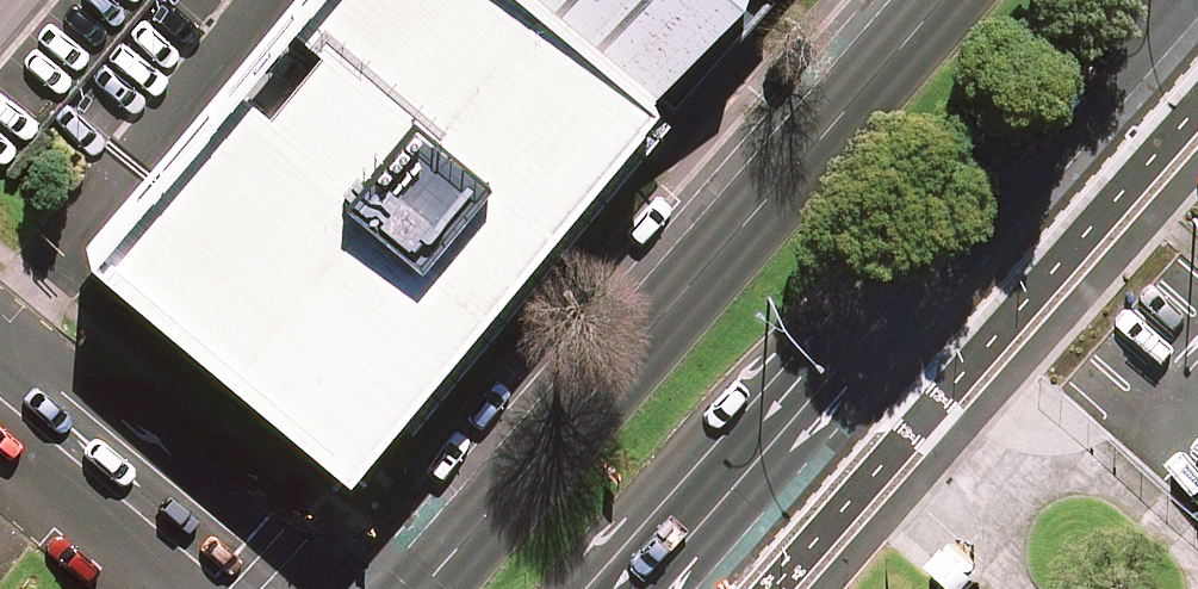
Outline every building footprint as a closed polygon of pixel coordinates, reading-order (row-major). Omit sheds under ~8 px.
[(87,226),(342,438),(650,72),(564,0),(277,0),(87,226)] [(650,72),(680,97),(762,0),(564,0),(650,72)]
